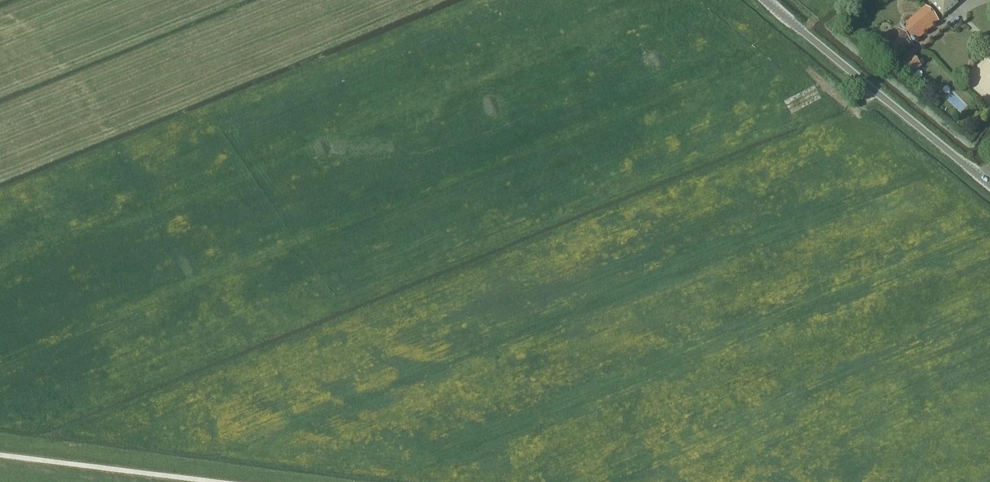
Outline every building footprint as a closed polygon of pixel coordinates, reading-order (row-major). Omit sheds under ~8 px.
[(893,62),(939,22),(926,6),(880,47),(893,62)] [(911,75),(921,66),(912,56),(902,65),(911,75)]
